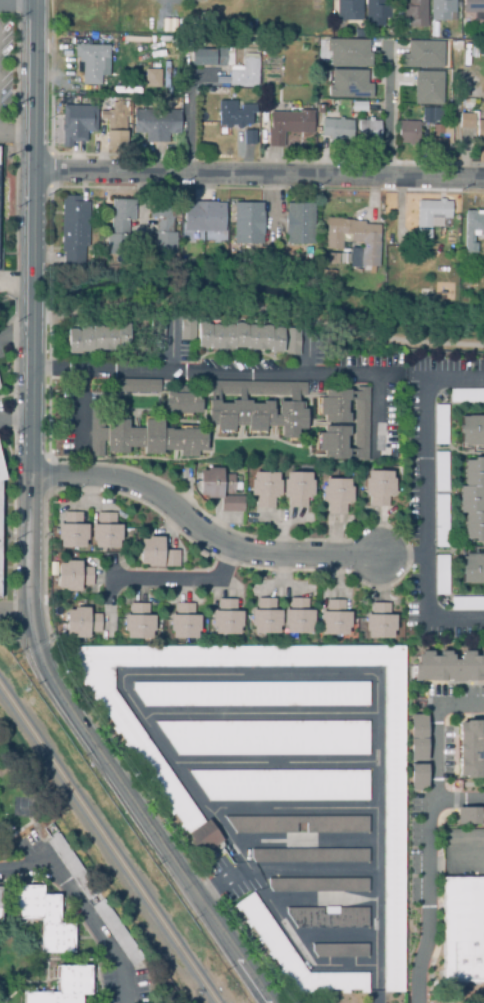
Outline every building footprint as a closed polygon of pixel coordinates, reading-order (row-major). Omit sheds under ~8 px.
[(172,11),(168,0),(176,0),(179,9),(172,11)] [(337,18),(337,0),(362,0),(362,22),(344,22),(344,18),(337,18)] [(366,27),(366,0),(384,0),(384,3),(390,3),(391,19),(389,19),(389,27),(366,27)] [(408,3),(408,0),(426,0),(427,28),(409,28),(409,25),(402,26),(402,3),(408,3)] [(431,22),(431,0),(456,0),(456,13),(449,14),(449,21),(431,22)] [(464,14),(464,0),(483,0),(483,13),(464,14)] [(327,39),(369,40),(369,52),(372,52),(372,66),(330,65),(331,51),(327,51),(327,39)] [(408,40),(444,41),(443,68),(401,67),(401,53),(408,54),(408,40)] [(462,40),(462,48),(452,48),(452,40),(462,40)] [(472,41),(479,42),(477,56),(470,55),(472,41)] [(464,42),(470,43),(468,63),(462,62),(464,42)] [(101,86),(82,86),(83,63),(79,63),(79,58),(75,58),(75,46),(110,46),(109,78),(101,78),(101,86)] [(191,68),(190,50),(226,49),(227,66),(191,68)] [(258,88),(229,86),(231,67),(243,68),(244,59),(260,60),(258,88)] [(160,91),(144,90),(145,69),(161,70),(160,91)] [(368,70),(367,83),(373,83),(373,98),(329,97),(329,85),(332,85),(332,69),(368,70)] [(415,71),(443,72),(443,105),(415,104),(415,90),(414,90),(415,71)] [(233,96),(209,95),(209,88),(234,89),(233,96)] [(237,100),(237,104),(259,104),(259,123),(244,124),(244,126),(238,126),(238,124),(231,124),(231,126),(227,126),(227,124),(221,124),(220,104),(220,100),(237,100)] [(470,108),(462,108),(462,100),(470,100),(470,108)] [(353,101),(368,101),(367,111),(353,111),(353,101)] [(126,149),(106,149),(107,120),(100,120),(100,112),(107,113),(107,111),(112,111),(113,102),(129,103),(129,118),(126,118),(126,149)] [(63,105),(97,105),(97,131),(87,132),(87,142),(73,142),(73,147),(63,147),(63,130),(63,124),(63,105)] [(432,124),(422,123),(422,115),(420,115),(421,108),(433,108),(432,124)] [(168,143),(145,143),(145,134),(134,134),(134,111),(160,110),(160,115),(181,115),(181,135),(168,135),(168,143)] [(314,110),(314,113),(313,132),(284,131),(283,145),(269,145),(269,131),(269,128),(271,128),(271,111),(301,112),(301,110),(314,110)] [(474,129),(459,129),(460,114),(474,115),(474,129)] [(352,140),(322,139),(323,120),(353,120),(352,140)] [(475,120),(476,142),(483,142),(483,120),(475,120)] [(380,146),(359,146),(359,121),(387,121),(386,139),(380,139),(380,146)] [(418,147),(398,146),(399,122),(419,122),(418,147)] [(443,146),(432,146),(432,126),(443,126),(443,146)] [(256,130),(256,144),(245,144),(245,130),(256,130)] [(63,267),(89,267),(89,199),(63,199),(63,267)] [(134,202),(110,202),(109,257),(133,258),(134,202)] [(417,237),(431,237),(431,228),(453,228),(453,203),(417,203),(417,237)] [(226,204),(186,204),(186,233),(226,233),(226,204)] [(264,204),(235,204),(234,246),(264,246),(264,204)] [(315,247),(315,205),(287,205),(287,247),(315,247)] [(154,256),(175,256),(175,208),(154,208),(154,256)] [(464,214),(464,256),(478,256),(478,239),(483,239),(483,214),(464,214)] [(380,269),(381,223),(327,222),(326,252),(343,252),(343,244),(362,245),(362,268),(380,269)] [(321,252),(339,252),(339,262),(321,262),(321,252)] [(341,252),(350,253),(350,262),(340,262),(341,252)] [(194,341),(181,341),(181,314),(194,314),(194,341)] [(198,325),(198,353),(300,355),(300,327),(198,325)] [(70,355),(132,354),(132,327),(69,328),(70,355)] [(160,393),(114,392),(115,380),(160,381),(160,393)] [(310,386),(212,384),(211,434),(268,435),(268,430),(283,431),(282,442),(300,442),(301,432),(308,432),(310,386)] [(451,390),(483,390),(483,403),(451,404),(451,390)] [(203,417),(203,391),(167,391),(167,417),(203,417)] [(368,463),(368,427),(355,427),(355,392),(324,392),(324,399),(318,399),(318,463),(368,463)] [(448,446),(435,445),(435,406),(448,406),(448,446)] [(462,448),(483,448),(483,419),(462,419),(462,448)] [(209,432),(165,432),(165,421),(146,421),(146,430),(131,430),(132,421),(109,421),(109,456),(181,456),(181,460),(200,460),(200,454),(209,454),(209,432)] [(436,492),(435,453),(448,453),(449,492),(436,492)] [(463,462),(464,543),(483,543),(483,462),(463,462)] [(202,501),(223,501),(223,514),(245,514),(245,498),(235,498),(235,473),(202,473),(202,501)] [(368,509),(397,509),(397,474),(368,474),(368,509)] [(315,476),(256,475),(256,509),(276,509),(276,500),(288,500),(288,509),(308,510),(309,500),(315,500),(315,476)] [(347,516),(347,509),(354,509),(354,482),(326,482),(326,516),(347,516)] [(61,551),(89,551),(89,527),(83,527),(83,515),(61,515),(61,551)] [(121,515),(96,515),(96,552),(121,552),(121,515)] [(145,568),(166,568),(166,542),(145,542),(145,568)] [(449,596),(436,596),(436,556),(449,556),(449,596)] [(463,558),(463,588),(483,587),(483,557),(463,558)] [(84,594),(84,588),(93,588),(93,569),(85,569),(85,564),(61,564),(61,594),(84,594)] [(451,598),(483,598),(483,611),(451,612),(451,598)] [(278,611),(273,611),(273,600),(250,600),(250,635),(278,635),(278,611)] [(314,612),(309,612),(309,600),(286,600),(286,635),(314,635),(314,612)] [(244,637),(244,613),(238,613),(238,602),(216,602),(216,637),(244,637)] [(352,614),(347,614),(347,603),(324,603),(324,638),(352,638),(352,614)] [(393,614),(388,614),(388,603),(365,603),(365,638),(393,638),(393,614)] [(150,606),(128,606),(128,642),(156,642),(156,618),(150,618),(150,606)] [(202,642),(202,618),(195,618),(195,606),(173,606),(173,642),(202,642)] [(92,633),(101,633),(101,617),(93,617),(93,610),(69,610),(69,641),(92,641),(92,633)] [(383,668),(383,994),(402,994),(401,648),(64,649),(184,834),(204,820),(114,682),(114,669),(383,668)] [(407,653),(407,682),(483,683),(483,653),(407,653)] [(147,707),(370,708),(370,683),(133,684),(147,707)] [(423,717),(404,717),(404,763),(423,763),(423,717)] [(178,756),(370,757),(370,723),(158,722),(178,756)] [(452,780),(473,780),(473,771),(483,771),(483,723),(452,723),(452,780)] [(422,791),(422,766),(405,766),(405,791),(422,791)] [(370,771),(189,771),(208,802),(370,802),(370,771)] [(453,809),(453,827),(483,827),(483,809),(453,809)] [(230,819),(230,835),(298,835),(298,825),(307,825),(307,835),(370,834),(369,818),(230,819)] [(184,835),(205,821),(220,842),(199,857),(184,835)] [(133,967),(48,842),(59,835),(144,959),(133,967)] [(370,864),(370,850),(252,850),(252,864),(370,864)] [(369,879),(269,879),(269,893),(369,893),(369,879)] [(437,879),(437,983),(483,982),(483,879),(437,879)] [(73,954),(41,953),(41,920),(13,920),(13,887),(43,887),(43,896),(59,896),(59,925),(73,925),(73,954)] [(310,974),(253,893),(234,907),(296,995),(369,996),(369,974),(310,974)] [(324,908),(290,909),(291,930),(369,929),(369,908),(340,908),(340,916),(324,916),(324,908)] [(369,959),(369,945),(313,945),(313,959),(369,959)] [(82,995),(82,1002),(24,1002),(24,994),(57,994),(57,967),(90,967),(90,995),(82,995)]
